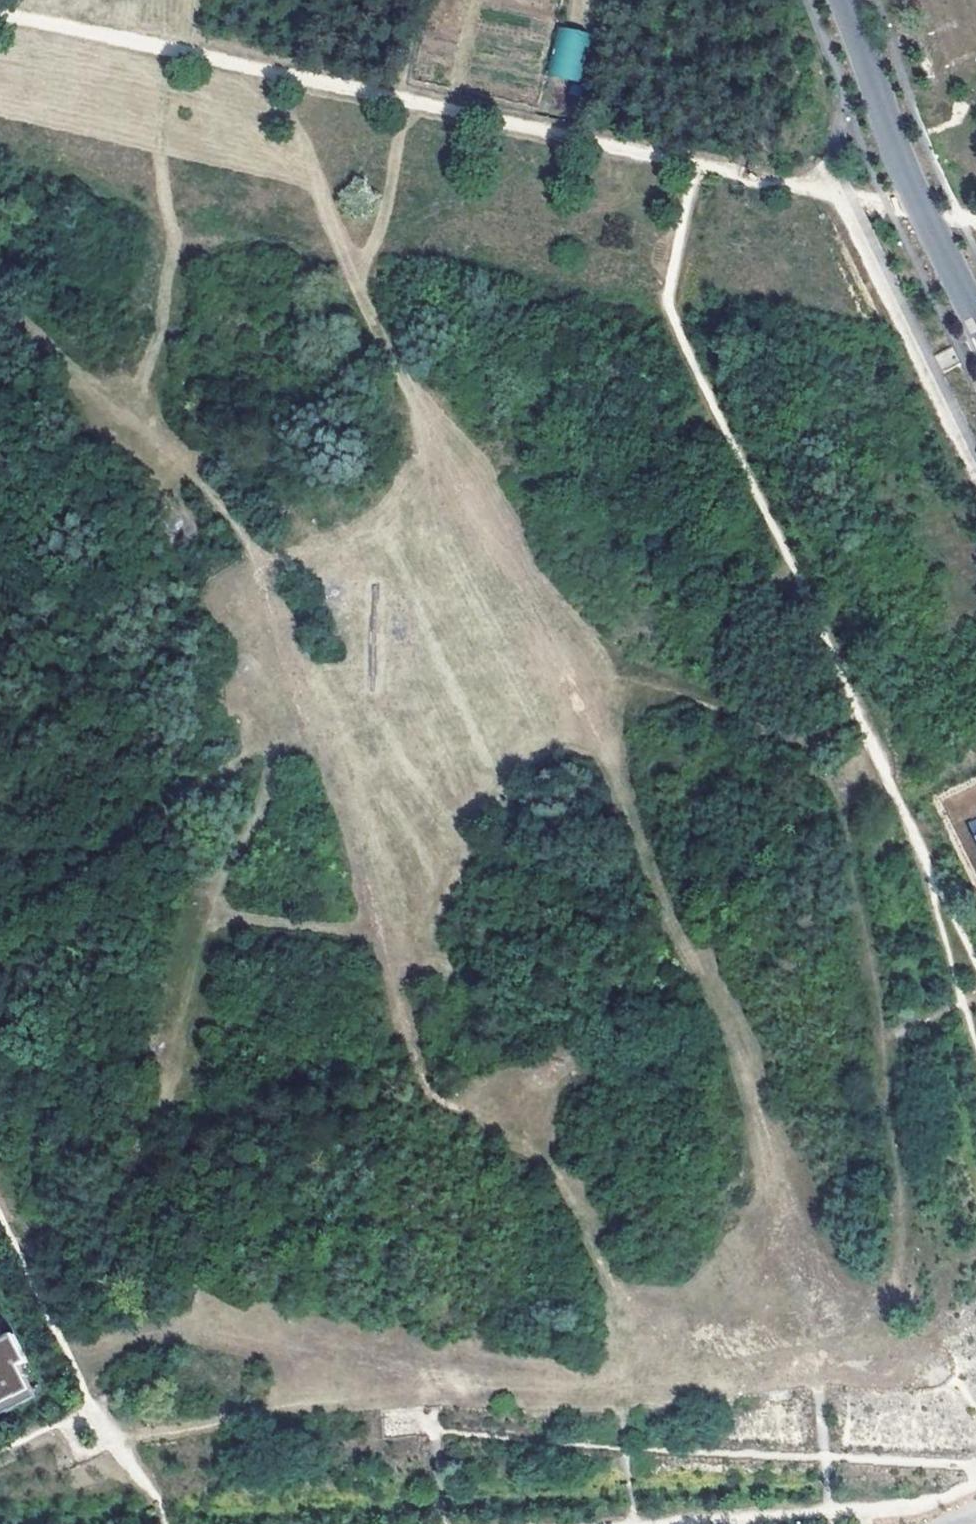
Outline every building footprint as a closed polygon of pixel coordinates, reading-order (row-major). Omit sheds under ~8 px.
[(580,81),(590,32),(559,25),(548,74),(580,81)] [(33,1388),(21,1364),(29,1360),(15,1332),(0,1340),(0,1404),(33,1388)] [(36,1395),(33,1388),(0,1404),(0,1413),(36,1395)]
